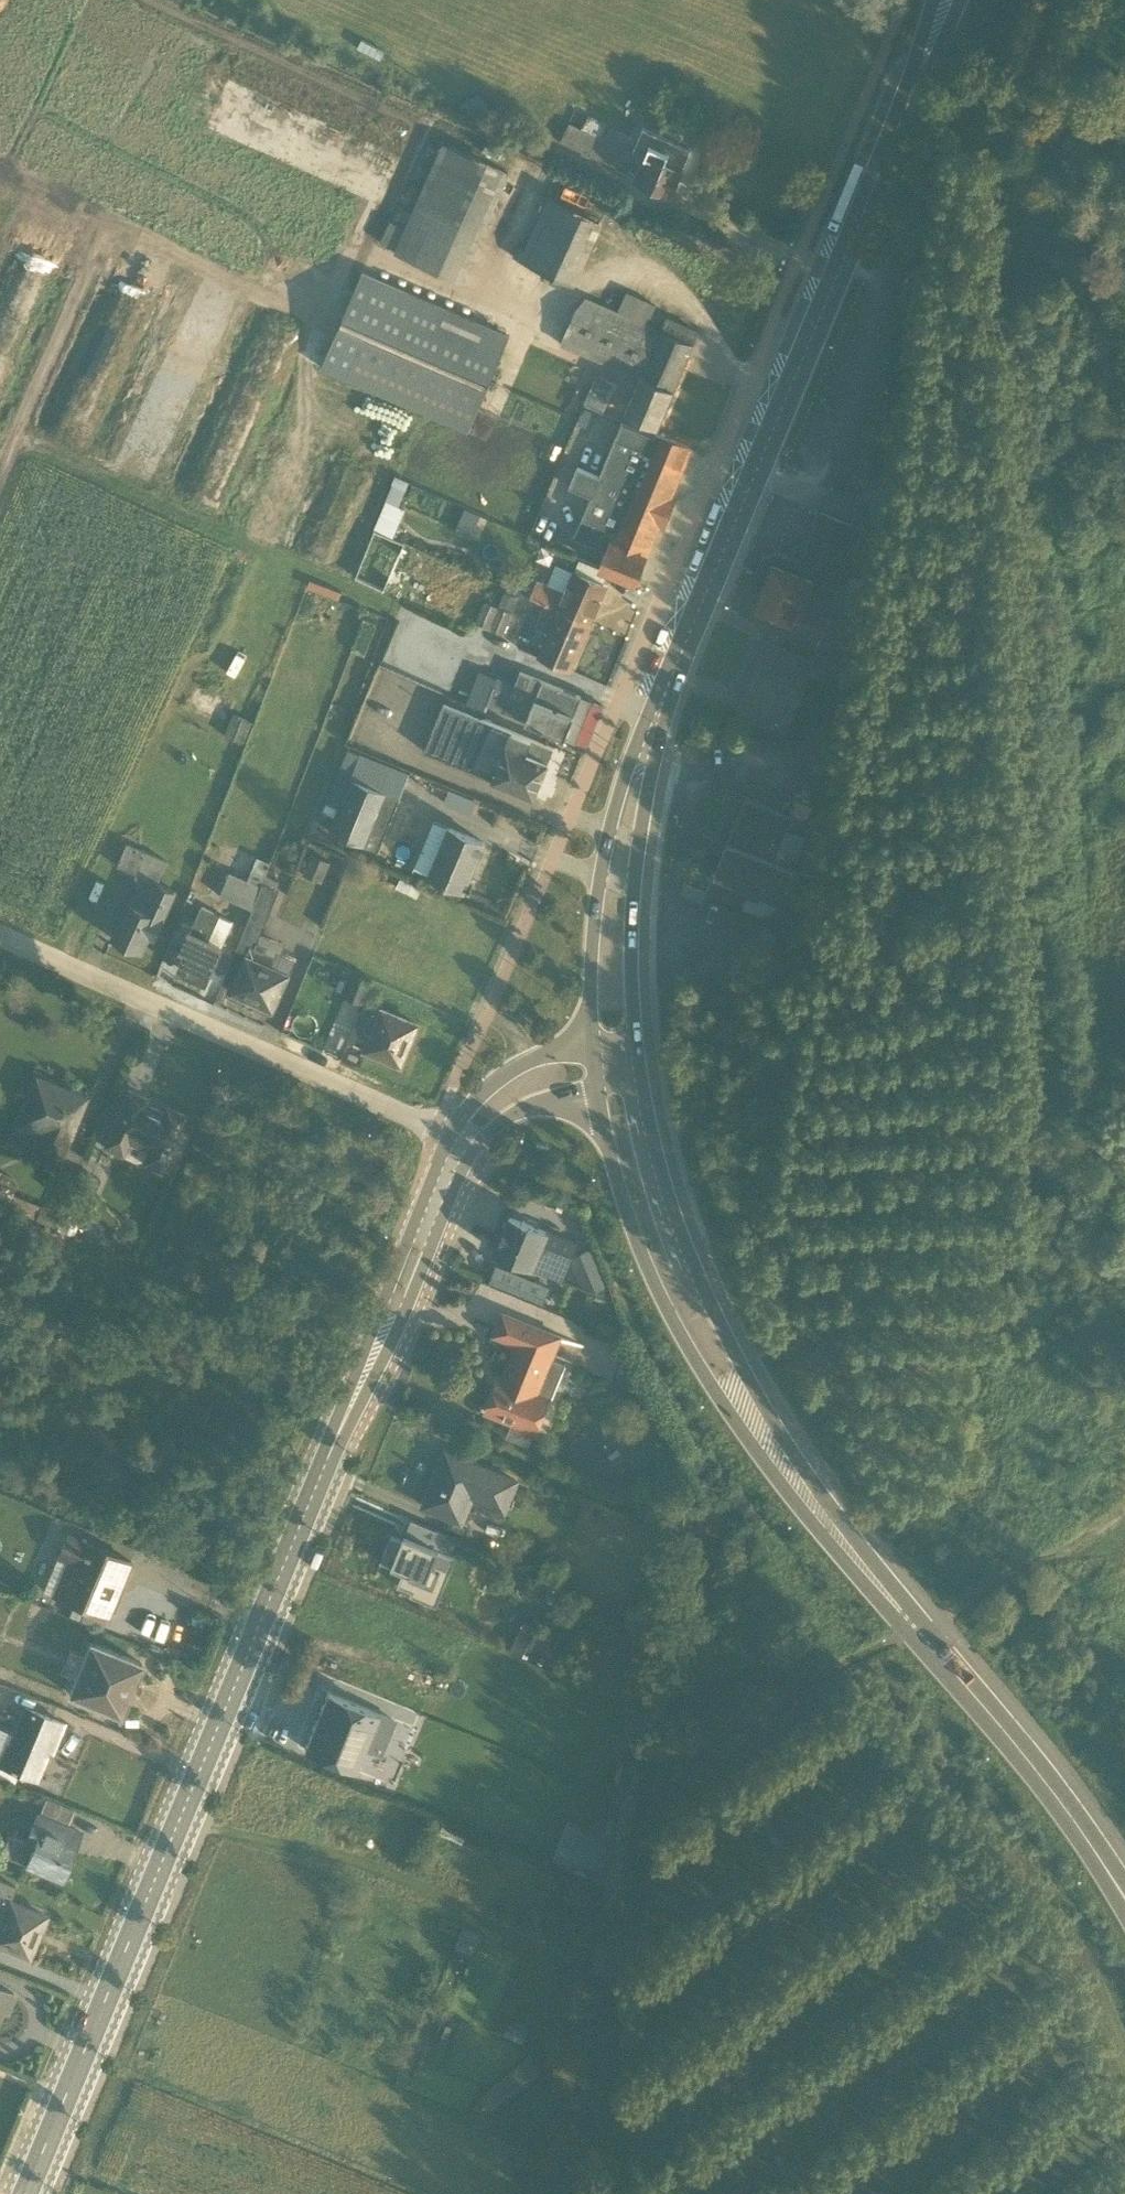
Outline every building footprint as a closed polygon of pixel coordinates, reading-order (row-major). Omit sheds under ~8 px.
[(568,124),(559,142),(614,167),(629,135),(587,117),(581,130),(568,124)] [(689,150),(642,130),(633,151),(643,155),(632,180),(670,197),(682,170),(681,169),(689,150)] [(389,222),(379,243),(394,250),(393,252),(460,282),(509,174),(441,144),(410,213),(398,208),(392,221),(404,227),(404,228),(389,222)] [(511,257),(552,275),(548,283),(559,289),(563,281),(573,285),(602,222),(547,198),(523,250),(516,247),(511,257)] [(509,335),(362,271),(320,369),(466,433),(509,335)] [(617,311),(585,297),(574,310),(559,345),(637,379),(623,413),(656,428),(698,332),(664,318),(659,329),(647,324),(655,304),(626,291),(617,311)] [(596,374),(583,404),(602,413),(615,382),(596,374)] [(654,437),(621,423),(598,476),(577,468),(569,487),(591,497),(573,537),(604,550),(597,566),(608,571),(634,582),(634,581),(658,524),(662,526),(674,499),(669,497),(690,447),(657,433),(655,437),(654,437)] [(374,529),(392,538),(403,509),(398,507),(408,482),(394,477),(374,529)] [(464,509),(453,533),(469,540),(479,516),(464,509)] [(606,585),(603,583),(608,571),(597,566),(579,559),(574,571),(572,570),(572,571),(555,564),(546,584),(535,580),(535,582),(507,570),(501,584),(545,603),(590,623),(606,585)] [(483,602),(474,623),(503,635),(517,598),(503,593),(497,607),(483,602)] [(570,670),(590,623),(545,603),(529,641),(541,646),(536,656),(570,670)] [(375,625),(362,619),(350,652),(363,657),(375,625)] [(478,673),(465,704),(483,711),(486,706),(573,741),(590,701),(519,672),(513,687),(478,673)] [(547,761),(553,747),(444,704),(425,750),(534,796),(548,761),(547,761)] [(251,722),(232,714),(223,735),(242,742),(251,722)] [(377,850),(408,772),(360,753),(359,754),(346,749),(321,811),(334,817),(328,831),(335,834),(377,850)] [(450,814),(452,805),(473,810),(476,794),(447,787),(442,812),(450,814)] [(484,841),(433,820),(413,867),(427,873),(427,875),(469,893),(475,879),(469,876),(484,841)] [(167,861),(126,843),(117,865),(140,876),(112,938),(141,951),(148,934),(155,937),(175,891),(157,883),(167,861)] [(329,863),(310,855),(301,876),(320,884),(329,863)] [(256,857),(246,880),(229,872),(219,895),(250,909),(264,875),(265,875),(271,863),(256,857)] [(279,881),(265,875),(264,875),(250,909),(235,949),(247,955),(231,992),(272,1010),(294,959),(279,953),(284,943),(260,933),(278,891),(275,890),(279,881)] [(400,879),(395,888),(416,898),(420,888),(400,879)] [(219,915),(201,907),(182,949),(186,951),(179,968),(204,979),(231,920),(219,915)] [(372,981),(351,973),(342,996),(363,1004),(372,981)] [(364,1050),(400,1064),(417,1023),(373,1005),(362,1031),(371,1034),(364,1050)] [(55,1168),(84,1097),(35,1077),(6,1148),(55,1168)] [(145,1150),(139,1164),(158,1172),(184,1114),(166,1106),(163,1112),(143,1103),(145,1097),(127,1089),(102,1147),(121,1156),(127,1143),(145,1150)] [(86,1183),(74,1177),(59,1212),(53,1225),(82,1236),(92,1218),(74,1210),(86,1183)] [(53,1225),(59,1212),(38,1205),(0,1189),(0,1204),(53,1225)] [(560,1277),(574,1243),(509,1216),(495,1250),(560,1277)] [(606,1285),(590,1246),(575,1253),(571,1264),(580,1284),(595,1290),(606,1285)] [(549,1286),(495,1264),(488,1282),(542,1304),(549,1286)] [(612,1358),(502,1312),(493,1333),(519,1343),(503,1380),(499,1378),(486,1410),(511,1421),(505,1436),(528,1445),(534,1430),(536,1431),(546,1408),(547,1409),(566,1361),(604,1377),(612,1358)] [(504,1513),(518,1480),(446,1450),(423,1504),(463,1521),(472,1499),(504,1513)] [(410,1594),(436,1605),(456,1555),(427,1543),(433,1527),(411,1517),(401,1539),(390,1534),(380,1560),(403,1570),(398,1584),(411,1590),(410,1594)] [(129,1560),(64,1533),(42,1588),(106,1615),(129,1560)] [(82,1654),(69,1649),(59,1672),(72,1677),(66,1692),(119,1714),(140,1662),(87,1641),(82,1654)] [(393,1719),(326,1691),(319,1708),(322,1710),(316,1724),(313,1723),(302,1747),(354,1769),(363,1748),(379,1755),(393,1719)] [(0,1746),(0,1766),(36,1781),(47,1753),(51,1754),(64,1721),(21,1704),(5,1744),(1,1742),(0,1746)] [(78,1831),(65,1825),(72,1809),(44,1797),(38,1814),(34,1812),(23,1840),(6,1833),(0,1848),(0,1851),(60,1876),(78,1831)] [(441,1842),(492,1863),(500,1843),(450,1822),(441,1842)] [(0,1879),(0,1944),(27,1955),(44,1914),(9,1899),(14,1885),(0,1879)] [(461,1927),(452,1946),(469,1954),(478,1935),(461,1927)] [(5,2010),(12,1992),(0,1987),(0,2008),(5,2010)] [(527,2031),(509,2023),(504,2034),(522,2042),(527,2031)]
